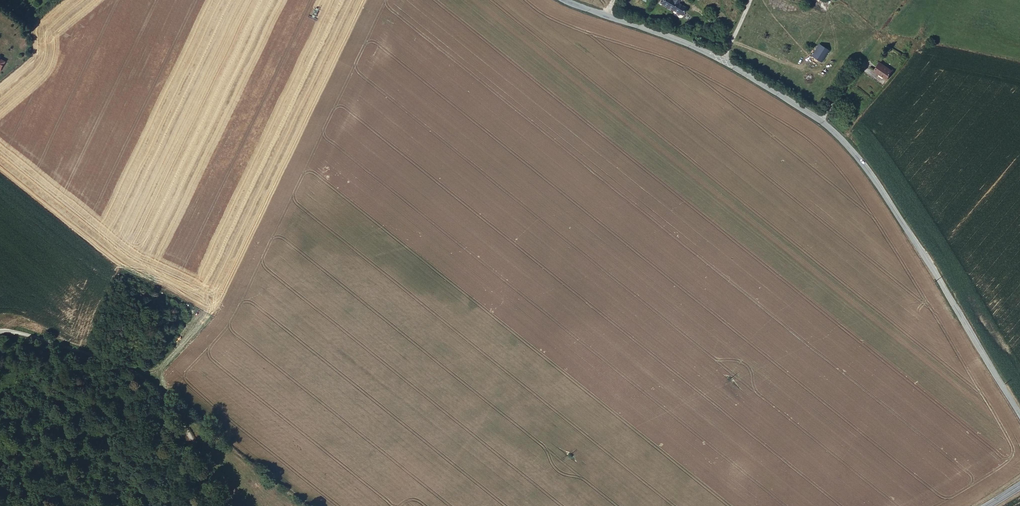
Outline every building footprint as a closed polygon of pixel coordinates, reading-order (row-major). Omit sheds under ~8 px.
[(678,0),(677,0),(661,0),(682,12),(686,4),(678,0)] [(829,49),(819,43),(812,54),(822,60),(829,49)] [(873,70),(885,79),(891,71),(879,62),(873,70)]
